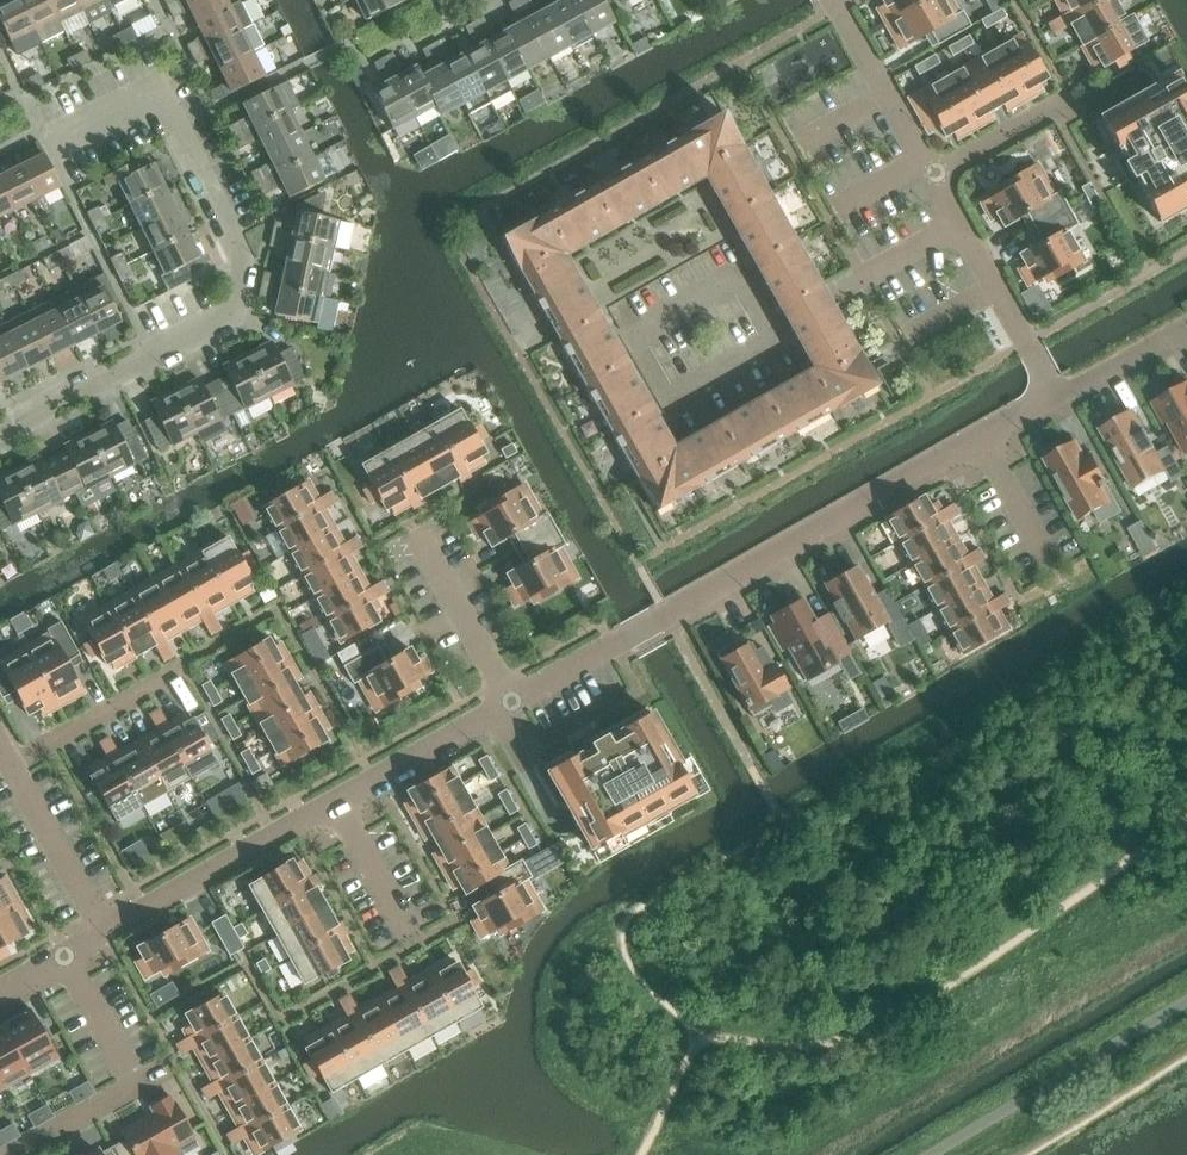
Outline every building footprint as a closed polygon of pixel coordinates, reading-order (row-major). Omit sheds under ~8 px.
[(36,36),(37,36),(19,0),(13,0),(0,7),(0,21),(13,48),(36,36)] [(37,36),(36,36),(40,44),(63,32),(59,25),(61,24),(49,0),(19,0),(37,36)] [(61,24),(84,12),(78,0),(49,0),(61,24)] [(97,6),(105,1),(107,1),(106,0),(78,0),(84,12),(97,6)] [(107,1),(105,1),(109,10),(128,0),(106,0),(107,1)] [(169,10),(188,0),(164,0),(169,10)] [(197,24),(240,3),(239,3),(230,8),(226,0),(188,0),(169,10),(174,19),(190,10),(197,24)] [(366,21),(405,2),(404,0),(356,0),(366,21)] [(518,0),(515,0),(508,3),(515,16),(524,11),(518,0)] [(533,6),(530,0),(518,0),(524,11),(533,6)] [(550,8),(570,45),(592,34),(574,0),(557,0),(559,3),(550,8)] [(592,34),(614,22),(603,0),(574,0),(592,34)] [(886,23),(928,0),(881,0),(884,6),(878,9),(886,23)] [(949,0),(928,0),(886,23),(900,49),(931,32),(937,44),(970,25),(962,11),(957,14),(949,0)] [(992,15),(1001,10),(1009,4),(1007,0),(983,0),(992,15)] [(1065,15),(1060,17),(1066,28),(1071,26),(1071,25),(1078,21),(1075,16),(1103,0),(1057,0),(1065,15)] [(1082,45),(1125,21),(1124,20),(1113,0),(1103,0),(1075,16),(1078,21),(1071,25),(1071,26),(1082,45)] [(187,46),(192,56),(251,26),(240,3),(197,24),(203,37),(187,46)] [(535,5),(533,6),(524,11),(549,57),(570,45),(550,8),(542,13),(539,8),(535,5)] [(995,24),(1005,18),(1001,10),(992,15),(990,16),(995,24)] [(515,27),(507,31),(527,69),(549,57),(524,11),(515,16),(513,17),(513,22),(515,27)] [(157,29),(150,15),(131,25),(132,27),(135,33),(138,38),(157,29)] [(995,24),(990,16),(980,22),(985,30),(995,24)] [(481,35),(490,30),(483,17),(474,22),(481,35)] [(1055,35),(1066,28),(1060,17),(1049,24),(1055,35)] [(1130,17),(1124,20),(1125,21),(1082,45),(1094,66),(1100,63),(1103,68),(1114,62),(1119,70),(1132,63),(1127,54),(1145,44),(1130,17)] [(481,35),(474,22),(465,27),(472,40),(481,35)] [(213,56),(220,70),(252,53),(262,48),(251,26),(192,56),(197,65),(213,56)] [(288,26),(280,29),(284,37),(292,33),(288,26)] [(132,27),(123,32),(128,43),(138,38),(135,33),(132,27)] [(490,31),(490,30),(481,35),(505,81),(527,69),(507,31),(498,36),(490,31)] [(119,48),(128,43),(123,32),(113,37),(119,48)] [(472,50),(464,55),(490,103),(511,92),(505,81),(481,35),(472,40),(470,41),(470,46),(472,50)] [(1022,36),(921,93),(940,127),(939,127),(945,137),(954,132),(957,139),(992,119),(988,113),(1004,104),(1007,110),(1042,91),(1038,85),(1047,80),(1041,69),(1041,70),(1022,36)] [(963,51),(973,45),(968,37),(958,42),(963,51)] [(645,38),(632,45),(637,54),(647,48),(650,47),(645,38)] [(438,58),(447,53),(440,40),(431,45),(438,58)] [(963,51),(958,42),(948,48),(952,57),(963,51)] [(438,58),(431,45),(423,50),(422,50),(429,63),(438,58)] [(86,50),(77,55),(83,66),(92,61),(86,50)] [(449,52),(447,53),(438,58),(463,104),(462,104),(467,115),(490,103),(464,55),(456,59),(454,55),(449,52)] [(265,78),(252,53),(220,70),(227,84),(211,92),(216,102),(232,94),(265,78)] [(392,54),(383,59),(390,72),(400,67),(392,54)] [(72,72),(83,66),(77,55),(66,61),(72,72)] [(934,56),(924,62),(929,71),(939,65),(934,56)] [(430,73),(423,77),(421,78),(436,106),(435,107),(440,116),(462,104),(463,104),(438,58),(429,63),(427,64),(427,69),(430,73)] [(382,77),(390,72),(383,59),(374,64),(382,77)] [(929,71),(924,62),(913,68),(918,77),(929,71)] [(418,67),(394,80),(415,118),(435,107),(436,106),(421,78),(423,77),(418,67)] [(360,71),(352,75),(358,88),(367,84),(360,71)] [(381,87),(372,92),(393,130),(415,118),(394,80),(390,72),(382,77),(380,78),(379,83),(381,87)] [(1100,118),(1118,150),(1120,149),(1124,157),(1121,159),(1135,184),(1139,182),(1143,190),(1142,191),(1159,222),(1186,207),(1186,84),(1181,73),(1100,118)] [(35,90),(45,84),(40,74),(30,79),(35,90)] [(228,127),(234,139),(290,111),(300,105),(288,82),(279,86),(279,87),(278,87),(243,104),(249,117),(239,122),(228,127)] [(261,139),(267,151),(301,134),(290,111),(234,139),(239,150),(261,139)] [(723,113),(501,238),(656,512),(878,386),(829,301),(824,290),(723,113)] [(251,173),(257,185),(313,157),(301,134),(267,151),(272,163),(251,173)] [(45,155),(22,166),(46,214),(50,212),(47,205),(52,202),(48,194),(61,187),(45,155)] [(325,181),(313,157),(257,185),(263,196),(284,185),(290,198),(325,181)] [(153,164),(149,166),(144,158),(104,178),(109,188),(119,183),(130,205),(165,188),(160,179),(167,176),(160,162),(154,166),(153,164)] [(1027,214),(1035,229),(1070,210),(1060,193),(1054,196),(1037,165),(995,189),(998,195),(982,204),(991,219),(997,216),(1003,228),(1027,214)] [(46,214),(22,166),(0,177),(0,181),(15,210),(31,202),(39,218),(46,214)] [(15,210),(0,181),(0,218),(15,210)] [(1094,195),(1089,184),(1080,189),(1086,200),(1094,195)] [(170,197),(165,188),(130,205),(142,228),(183,208),(176,194),(170,197)] [(1100,205),(1094,195),(1086,200),(1092,210),(1100,205)] [(87,213),(93,224),(104,218),(112,215),(107,205),(100,209),(99,207),(87,213)] [(190,222),(183,208),(142,228),(153,251),(188,234),(183,225),(190,222)] [(1078,225),(1070,210),(1035,229),(1043,242),(1019,256),(1025,267),(1020,271),(1028,286),(1045,277),(1048,282),(1083,263),(1066,232),(1078,225)] [(288,225),(285,237),(291,238),(335,248),(349,251),(354,226),(340,223),(341,222),(297,212),(294,226),(288,225)] [(110,230),(104,218),(93,224),(98,236),(110,230)] [(275,222),(272,234),(285,237),(288,225),(275,222)] [(61,228),(54,231),(60,243),(67,240),(61,228)] [(200,258),(188,234),(153,251),(165,276),(200,258)] [(282,249),(285,237),(272,234),(269,246),(282,249)] [(285,237),(282,249),(288,251),(286,264),(329,273),(335,248),(291,238),(285,237)] [(44,238),(32,244),(37,255),(49,249),(44,238)] [(70,246),(57,253),(63,264),(76,258),(70,246)] [(49,271),(63,264),(57,253),(44,259),(49,271)] [(110,259),(116,270),(127,264),(122,253),(110,259)] [(133,276),(127,264),(116,270),(122,282),(133,276)] [(277,275),(274,287),(280,289),(324,298),(329,273),(286,264),(283,276),(277,275)] [(24,269),(11,276),(16,287),(30,281),(24,269)] [(264,272),(261,284),(274,287),(277,275),(264,272)] [(105,274),(75,289),(98,333),(121,322),(114,307),(120,304),(105,274)] [(16,287),(11,276),(0,281),(0,288),(3,294),(16,287)] [(271,300),(274,287),(261,284),(258,297),(271,300)] [(1035,285),(1023,293),(1038,316),(1050,309),(1035,285)] [(274,287),(271,300),(277,301),(274,315),(318,324),(324,298),(280,289),(274,287)] [(75,289),(74,289),(52,300),(74,345),(98,333),(75,289)] [(52,357),(74,345),(52,300),(29,312),(52,357)] [(29,312),(6,324),(28,368),(52,357),(29,312)] [(0,326),(0,370),(5,380),(28,368),(6,324),(0,326)] [(271,342),(247,354),(269,398),(293,386),(293,385),(306,379),(291,349),(278,355),(271,342)] [(246,410),(269,398),(247,354),(223,366),(230,379),(218,385),(233,415),(245,409),(246,410)] [(198,379),(175,391),(197,434),(201,443),(225,431),(220,422),(220,421),(233,415),(218,385),(205,392),(198,379)] [(1154,404),(1166,424),(1169,422),(1186,454),(1186,453),(1186,385),(1154,404)] [(173,446),(197,434),(175,391),(151,403),(158,415),(144,422),(159,451),(172,445),(173,446)] [(461,410),(435,425),(459,467),(464,464),(468,472),(484,463),(481,457),(486,454),(480,442),(488,438),(480,424),(472,429),(461,410)] [(1144,432),(1132,411),(1101,429),(1134,488),(1166,471),(1173,483),(1186,476),(1169,446),(1156,454),(1154,450),(1156,448),(1146,431),(1144,432)] [(112,422),(89,434),(111,477),(134,465),(147,458),(129,422),(115,428),(112,422)] [(471,477),(468,472),(464,464),(459,467),(435,425),(411,438),(439,488),(457,478),(460,483),(471,477)] [(67,451),(55,457),(74,495),(86,488),(87,489),(111,477),(89,434),(65,446),(67,451)] [(421,498),(439,488),(411,438),(387,451),(411,493),(406,496),(410,504),(413,509),(424,503),(421,498)] [(1063,450),(1061,446),(1047,454),(1049,458),(1045,460),(1080,520),(1111,503),(1103,490),(1109,486),(1092,455),(1086,459),(1077,442),(1063,450)] [(512,444),(501,450),(506,459),(517,453),(512,444)] [(394,513),(410,504),(406,496),(411,493),(387,451),(361,466),(372,485),(363,490),(371,503),(379,499),(386,510),(391,507),(394,513)] [(40,458),(16,470),(38,514),(61,502),(61,501),(74,495),(55,457),(42,463),(40,458)] [(38,514),(16,470),(0,478),(0,528),(1,531),(14,525),(14,526),(38,514)] [(516,533),(524,547),(557,528),(547,511),(541,514),(524,484),(482,508),(485,514),(469,523),(478,540),(484,536),(491,548),(506,539),(516,533)] [(302,485),(265,506),(278,529),(315,508),(318,513),(328,508),(322,498),(312,503),(302,485)] [(337,503),(331,492),(322,498),(328,508),(337,503)] [(912,504),(886,518),(899,541),(936,520),(939,526),(949,520),(943,510),(934,516),(923,497),(912,503),(912,504)] [(247,513),(240,500),(229,506),(236,520),(247,513)] [(959,515),(953,505),(943,510),(949,520),(959,515)] [(315,508),(278,529),(291,552),(328,531),(318,513),(315,508)] [(936,520),(899,541),(912,564),(949,543),(939,526),(936,520)] [(1158,550),(1143,524),(1130,531),(1145,557),(1158,550)] [(566,545),(557,528),(524,547),(532,561),(522,567),(521,566),(506,575),(513,587),(506,590),(515,606),(532,597),(535,603),(577,579),(560,548),(566,545)] [(328,531),(291,552),(303,574),(340,553),(343,559),(353,553),(347,543),(337,548),(328,531)] [(362,547),(357,537),(347,543),(353,553),(362,547)] [(229,538),(204,552),(232,603),(253,591),(249,584),(254,582),(248,570),(256,566),(248,552),(240,557),(229,538)] [(949,543),(912,564),(925,587),(962,566),(965,570),(975,565),(969,555),(959,561),(949,543)] [(978,549),(969,555),(975,565),(984,559),(978,549)] [(204,552),(180,566),(204,608),(208,606),(213,613),(232,603),(204,552)] [(340,553),(303,574),(316,597),(353,576),(343,559),(340,553)] [(180,566),(156,579),(184,629),(202,619),(205,624),(215,618),(213,613),(208,606),(204,608),(180,566)] [(874,596),(857,566),(825,584),(837,604),(834,605),(843,622),(846,620),(857,640),(887,623),(889,626),(903,619),(886,589),(874,596)] [(965,570),(962,566),(925,587),(938,609),(975,589),(965,570)] [(353,576),(316,597),(329,620),(366,599),(369,603),(378,598),(372,587),(363,593),(353,576)] [(156,579),(132,593),(156,635),(161,633),(165,640),(184,629),(156,579)] [(388,593),(382,582),(372,587),(378,598),(388,593)] [(975,589),(938,609),(951,632),(988,611),(990,615),(1000,610),(994,600),(985,605),(975,589)] [(271,590),(261,596),(265,603),(275,597),(271,590)] [(132,593),(108,606),(137,656),(155,646),(157,650),(168,644),(165,640),(161,633),(156,635),(132,593)] [(1009,604),(1004,594),(994,600),(1000,610),(1009,604)] [(366,599),(329,620),(342,643),(365,630),(366,630),(379,622),(369,603),(366,599)] [(821,632),(802,600),(771,618),(775,624),(769,628),(782,650),(787,647),(806,681),(838,663),(836,661),(850,653),(835,624),(821,632)] [(115,668),(137,656),(108,606),(82,621),(93,640),(84,645),(92,658),(100,654),(107,665),(112,662),(115,668)] [(990,615),(988,611),(951,632),(964,655),(1001,634),(990,615)] [(222,629),(215,618),(205,624),(211,635),(222,629)] [(760,620),(751,626),(756,635),(765,630),(760,620)] [(919,621),(908,626),(913,635),(923,629),(919,621)] [(50,635),(25,649),(58,707),(84,692),(70,668),(67,661),(79,654),(61,622),(47,630),(50,635)] [(314,629),(301,636),(309,651),(322,643),(314,629)] [(259,645),(226,664),(283,765),(327,741),(322,732),(328,729),(309,694),(302,697),(294,682),(300,679),(280,644),(274,647),(269,639),(259,645)] [(762,648),(755,652),(750,644),(740,650),(735,641),(716,652),(744,702),(742,703),(746,709),(747,708),(753,718),(772,707),(776,713),(792,704),(784,690),(787,689),(774,666),(773,667),(762,648)] [(174,656),(168,644),(157,650),(164,662),(174,656)] [(353,645),(336,654),(343,667),(354,685),(360,682),(377,712),(419,688),(415,682),(432,673),(423,657),(416,660),(410,649),(396,656),(397,657),(387,662),(378,647),(360,658),(353,645)] [(2,698),(15,690),(21,702),(28,715),(40,709),(43,715),(58,707),(25,649),(1,663),(0,661),(0,694),(2,698)] [(216,691),(210,681),(202,686),(208,696),(216,691)] [(222,702),(216,691),(208,696),(214,707),(222,702)] [(160,709),(149,715),(155,726),(166,720),(160,709)] [(579,754),(548,772),(580,829),(591,849),(620,833),(622,836),(697,793),(652,713),(621,731),(622,732),(613,737),(611,734),(586,748),(588,751),(580,756),(579,754)] [(221,720),(227,730),(235,725),(230,715),(221,720)] [(166,720),(155,726),(158,731),(162,737),(167,734),(192,778),(218,763),(199,731),(200,731),(193,720),(188,722),(185,717),(169,725),(166,720)] [(241,736),(235,725),(227,730),(233,741),(241,736)] [(158,731),(138,742),(167,792),(168,791),(191,778),(192,778),(167,734),(162,737),(158,731)] [(110,737),(99,743),(106,754),(116,749),(110,737)] [(123,760),(117,763),(142,806),(167,792),(138,742),(119,754),(123,760)] [(96,774),(91,777),(97,789),(98,788),(116,821),(142,806),(117,763),(123,760),(119,754),(116,749),(106,754),(109,759),(93,769),(96,774)] [(255,760),(249,749),(241,754),(246,764),(255,760)] [(783,766),(774,751),(764,756),(773,772),(783,766)] [(478,761),(484,771),(492,766),(487,756),(478,761)] [(261,770),(255,760),(246,764),(252,775),(261,770)] [(499,777),(492,766),(484,771),(490,782),(499,777)] [(406,804),(410,812),(460,784),(451,767),(407,792),(412,801),(406,804)] [(266,773),(252,782),(258,793),(273,785),(266,773)] [(410,812),(420,829),(470,801),(460,784),(410,812)] [(497,795),(503,804),(511,799),(506,790),(497,795)] [(223,794),(207,804),(216,820),(223,816),(228,814),(233,811),(223,794)] [(518,811),(511,799),(503,804),(509,816),(518,811)] [(432,836),(435,842),(479,817),(470,801),(420,829),(426,839),(432,836)] [(434,854),(439,862),(489,834),(479,817),(435,842),(440,851),(434,854)] [(516,829),(521,838),(530,833),(525,824),(516,829)] [(537,845),(530,833),(521,838),(528,850),(537,845)] [(439,862),(448,879),(498,851),(489,834),(439,862)] [(140,839),(120,850),(128,865),(149,854),(140,839)] [(537,876),(569,859),(560,841),(528,858),(537,876)] [(465,895),(489,881),(488,881),(508,870),(507,868),(498,851),(448,879),(454,889),(460,886),(465,895)] [(248,885),(263,912),(305,888),(308,893),(316,888),(321,886),(315,875),(310,878),(301,862),(295,865),(292,860),(278,868),(278,869),(248,885)] [(522,860),(507,868),(508,870),(488,881),(489,881),(496,894),(472,907),(479,919),(473,922),(482,938),(498,929),(501,935),(543,911),(526,881),(532,877),(522,860)] [(4,878),(0,881),(0,914),(19,903),(4,878)] [(221,885),(212,890),(217,900),(223,896),(224,891),(221,885)] [(263,912),(276,935),(327,907),(316,888),(308,893),(305,888),(263,912)] [(19,903),(0,914),(0,961),(11,955),(6,946),(16,940),(28,934),(27,932),(33,929),(19,903)] [(276,935),(290,959),(332,935),(329,930),(337,925),(327,907),(276,935)] [(224,914),(210,922),(229,955),(242,947),(238,939),(232,927),(224,914)] [(151,939),(136,947),(143,960),(137,963),(146,979),(162,970),(166,976),(208,952),(189,918),(151,940),(151,939)] [(341,922),(337,925),(329,930),(332,935),(290,959),(304,984),(325,973),(329,979),(339,973),(336,967),(337,966),(348,960),(346,955),(352,952),(343,936),(347,933),(341,922)] [(240,923),(232,927),(238,939),(246,934),(240,923)] [(263,958),(254,963),(261,974),(269,969),(263,958)] [(449,960),(428,972),(456,1022),(483,1007),(472,988),(480,983),(473,969),(464,974),(458,963),(453,966),(449,960)] [(388,972),(395,984),(406,978),(399,966),(388,972)] [(431,1036),(456,1022),(428,972),(408,983),(406,978),(395,984),(398,989),(402,996),(408,993),(431,1036)] [(243,973),(235,977),(241,989),(249,984),(243,973)] [(176,980),(153,992),(159,1006),(183,994),(176,980)] [(398,989),(378,1000),(406,1050),(431,1036),(408,993),(402,996),(398,989)] [(196,1008),(185,1015),(195,1034),(198,1039),(236,1018),(223,994),(197,1009),(196,1008)] [(338,1001),(345,1013),(356,1007),(349,994),(338,1001)] [(381,1064),(406,1050),(378,1000),(358,1011),(356,1007),(345,1013),(348,1017),(352,1024),(358,1021),(381,1064)] [(31,1012),(3,1028),(28,1071),(55,1056),(46,1040),(51,1038),(43,1025),(39,1028),(31,1012)] [(348,1017),(329,1028),(357,1078),(381,1064),(358,1021),(352,1024),(348,1017)] [(195,1034),(186,1039),(191,1050),(201,1044),(211,1061),(249,1040),(236,1018),(198,1039),(195,1034)] [(0,1029),(0,1084),(1,1086),(28,1071),(3,1028),(0,1029)] [(330,1093),(357,1078),(329,1028),(307,1040),(310,1046),(305,1049),(311,1060),(303,1065),(311,1078),(319,1074),(330,1093)] [(186,1039),(176,1045),(182,1055),(191,1050),(186,1039)] [(249,1040),(211,1061),(220,1079),(223,1084),(261,1063),(249,1040)] [(285,1049),(277,1053),(282,1061),(289,1057),(285,1049)] [(220,1079),(211,1084),(217,1094),(226,1089),(236,1106),(274,1085),(261,1063),(223,1084),(220,1079)] [(94,1094),(88,1083),(70,1093),(76,1104),(94,1094)] [(211,1084),(201,1089),(207,1100),(217,1094),(211,1084)] [(274,1085),(236,1106),(246,1124),(249,1129),(286,1108),(274,1085)] [(112,1147),(117,1154),(179,1154),(174,1147),(193,1136),(171,1097),(151,1108),(155,1114),(123,1132),(126,1139),(112,1147)] [(322,1104),(330,1118),(342,1111),(334,1097),(322,1104)] [(53,1117),(47,1106),(29,1116),(35,1127),(53,1117)] [(246,1124),(236,1129),(242,1140),(252,1134),(262,1152),(274,1145),(273,1145),(299,1130),(286,1108),(249,1129),(246,1124)] [(13,1125),(0,1132),(0,1143),(2,1146),(20,1136),(13,1125)] [(236,1129),(226,1134),(232,1145),(242,1140),(236,1129)] [(112,1147),(99,1154),(98,1151),(90,1154),(117,1154),(112,1147)]
